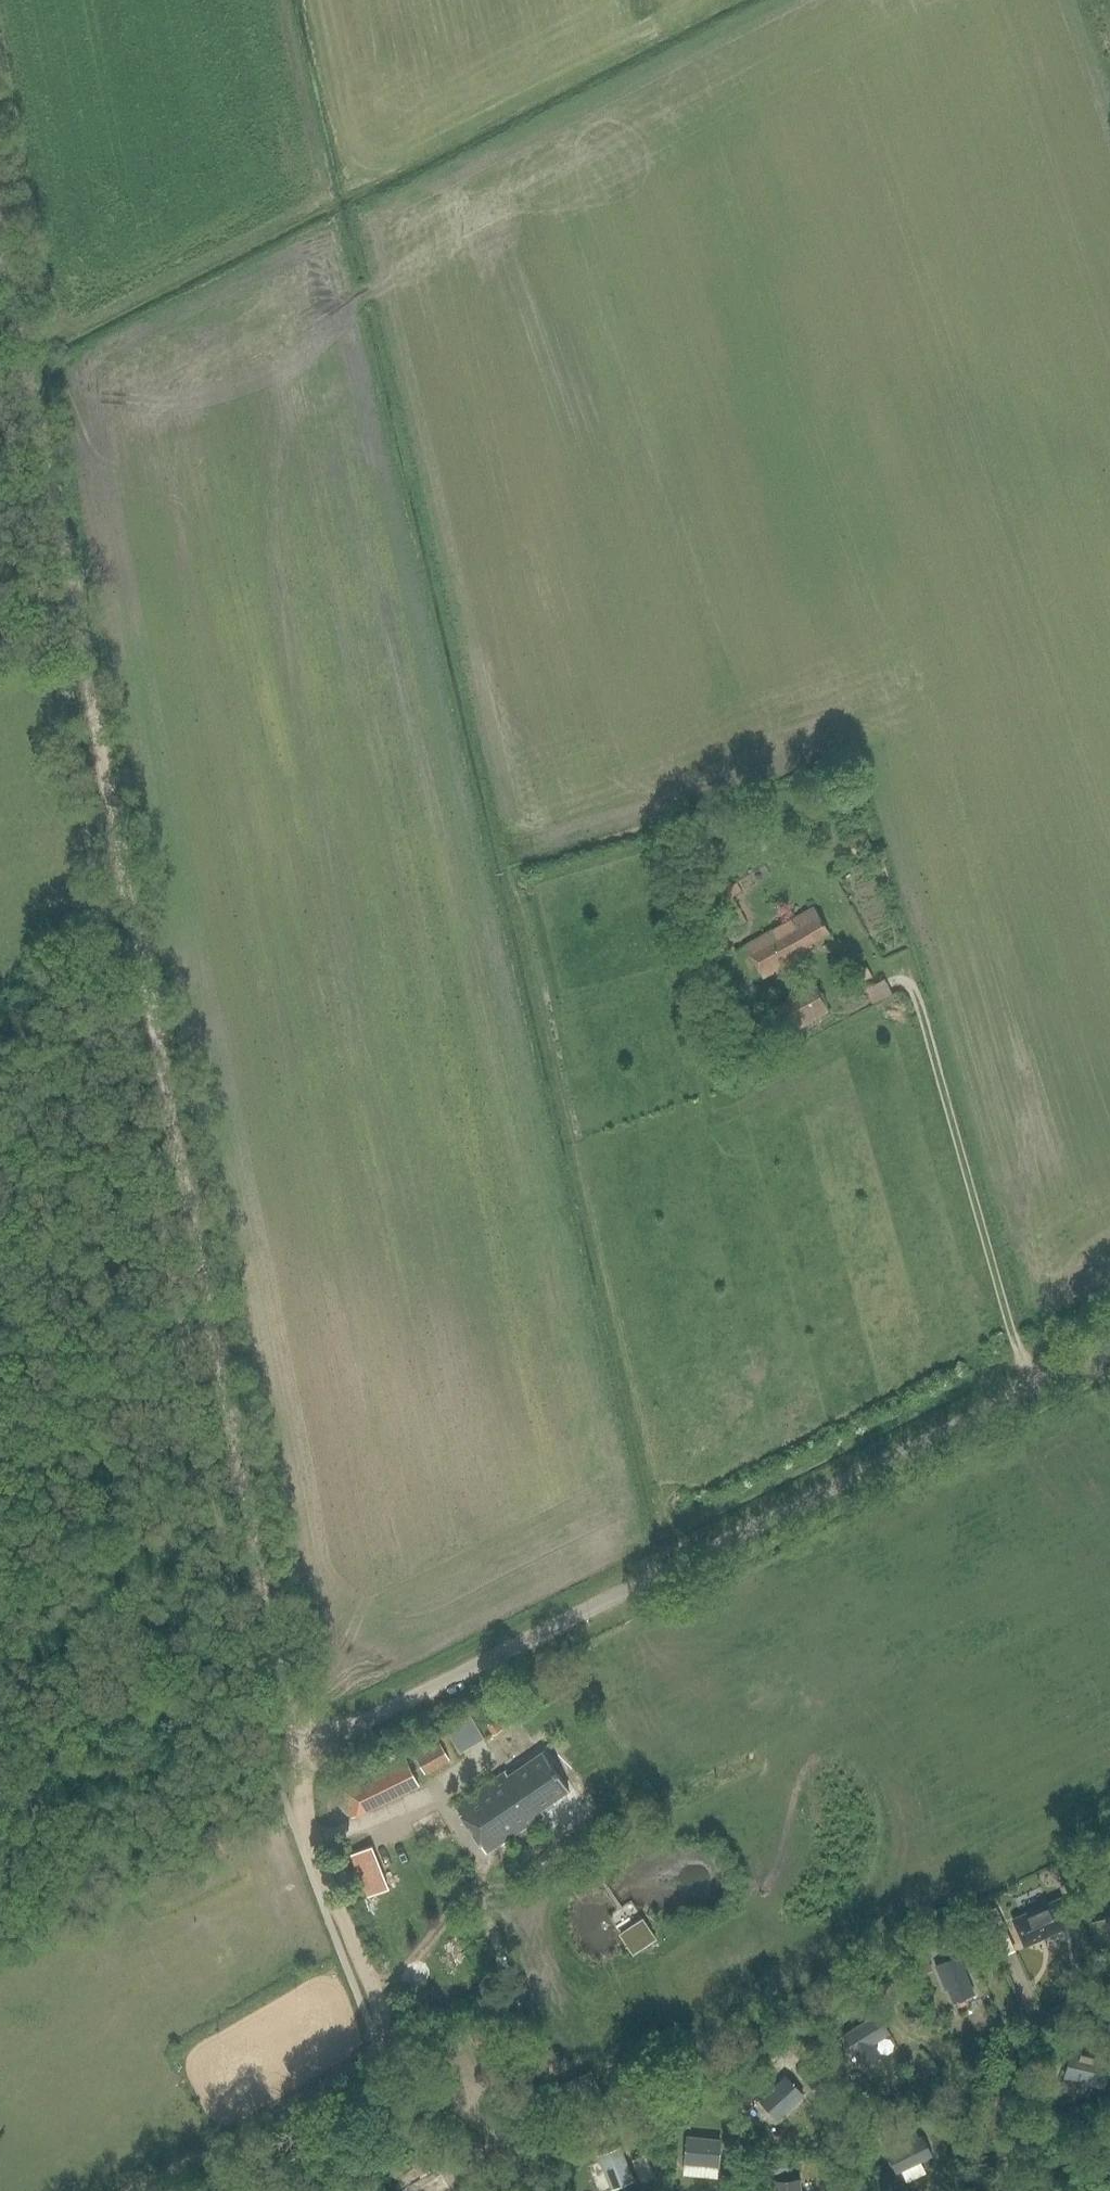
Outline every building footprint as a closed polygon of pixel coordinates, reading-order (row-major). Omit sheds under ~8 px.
[(864,832),(849,840),(855,853),(871,845),(864,832)] [(794,950),(826,931),(813,908),(789,922),(789,921),(745,946),(762,978),(798,957),(794,950)] [(871,985),(877,999),(896,991),(890,977),(871,985)] [(815,984),(779,1005),(794,1033),(831,1012),(815,984)] [(497,1719),(487,1725),(493,1735),(503,1729),(497,1719)] [(442,1743),(420,1755),(429,1771),(451,1760),(442,1743)] [(337,1783),(353,1816),(420,1784),(404,1751),(337,1783)] [(571,1795),(545,1757),(509,1782),(506,1778),(455,1812),(488,1859),(544,1820),(541,1816),(571,1795)] [(367,1893),(390,1887),(379,1843),(357,1849),(367,1893)] [(1059,1898),(1017,1917),(1027,1940),(1070,1922),(1059,1898)] [(988,1922),(1001,1917),(997,1907),(984,1913),(988,1922)] [(934,1970),(926,1950),(911,1956),(918,1976),(934,1970)] [(962,1955),(937,1965),(946,1989),(949,1988),(955,2002),(977,1994),(962,1955)] [(844,2032),(864,2068),(883,2057),(875,2042),(891,2034),(879,2013),(844,2032)] [(1090,2028),(1087,2042),(1099,2044),(1102,2031),(1090,2028)] [(1065,2077),(1107,2087),(1109,2074),(1109,2061),(1071,2052),(1065,2077)] [(786,2076),(760,2100),(778,2119),(805,2094),(788,2075),(796,2068),(804,2077),(812,2071),(796,2054),(779,2069),(786,2076)] [(580,2076),(544,2092),(552,2110),(588,2093),(580,2076)] [(605,2130),(601,2117),(586,2122),(591,2135),(605,2130)] [(736,2118),(727,2123),(732,2135),(742,2130),(736,2118)] [(870,2130),(876,2144),(892,2137),(885,2123),(870,2130)] [(934,2155),(923,2134),(887,2151),(897,2172),(934,2155)] [(688,2136),(686,2163),(720,2166),(722,2139),(688,2136)] [(621,2146),(599,2155),(612,2188),(635,2179),(621,2146)] [(773,2173),(789,2172),(788,2159),(773,2160),(773,2173)] [(407,2185),(411,2190),(448,2190),(455,2186),(443,2170),(427,2182),(421,2175),(407,2185)] [(773,2179),(773,2190),(803,2190),(803,2178),(773,2179)]
